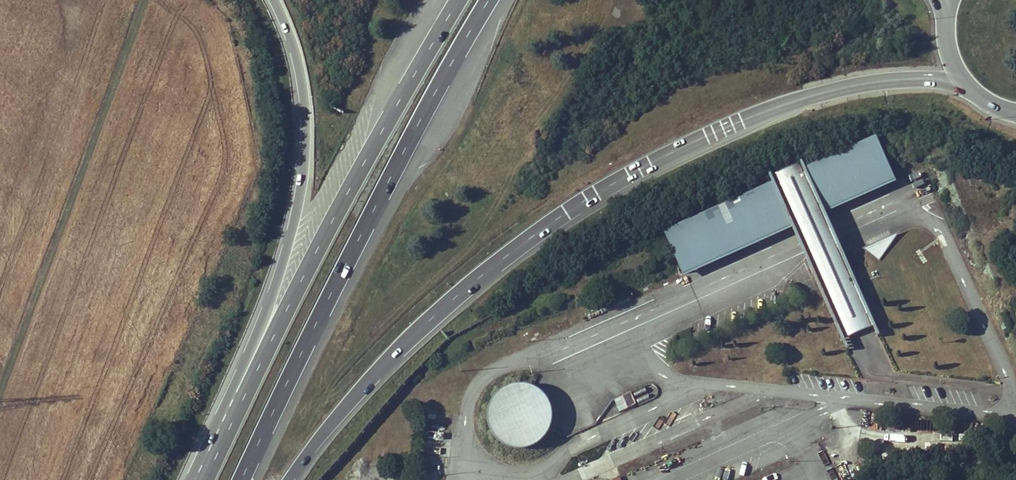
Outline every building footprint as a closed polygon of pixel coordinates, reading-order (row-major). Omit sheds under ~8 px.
[(810,177),(878,147),(894,182),(826,212),(827,215),(897,183),(877,137),(806,169),(810,177)] [(805,174),(777,187),(773,177),(772,175),(770,176),(773,184),(777,192),(670,240),(685,274),(792,226),(793,230),(799,244),(848,352),(850,350),(846,340),(840,327),(868,314),(873,328),(878,338),(881,337),(833,229),(827,215),(826,212),(894,182),(878,147),(810,177),(806,169),(803,162),(800,163),(801,165),(805,174)] [(773,177),(777,187),(805,174),(801,165),(773,177)] [(684,278),(793,230),(792,226),(685,274),(670,240),(777,192),(773,184),(664,233),(684,278)] [(903,231),(863,250),(866,252),(880,262),(901,234),(903,231)] [(846,340),(873,328),(868,314),(840,327),(846,340)] [(496,400),(492,405),(492,406),(490,410),(489,415),(488,419),(488,424),(489,428),(491,433),(493,437),(495,440),(496,441),(499,445),(503,447),(506,450),(510,451),(515,452),(519,453),(524,453),(528,452),(532,450),(537,448),(540,446),(544,443),(546,439),(549,436),(551,431),(552,427),(553,423),(552,418),(552,414),(551,409),(550,408),(548,404),(546,401),(543,397),(539,394),(535,392),(531,390),(528,389),(524,389),(520,388),(516,389),(511,390),(508,391),(503,394),(499,396),(496,400)] [(615,399),(620,412),(636,405),(631,393),(615,399)] [(959,422),(959,432),(972,432),(972,422),(959,422)] [(720,479),(721,479),(727,479),(730,471),(724,469),(720,479)]
